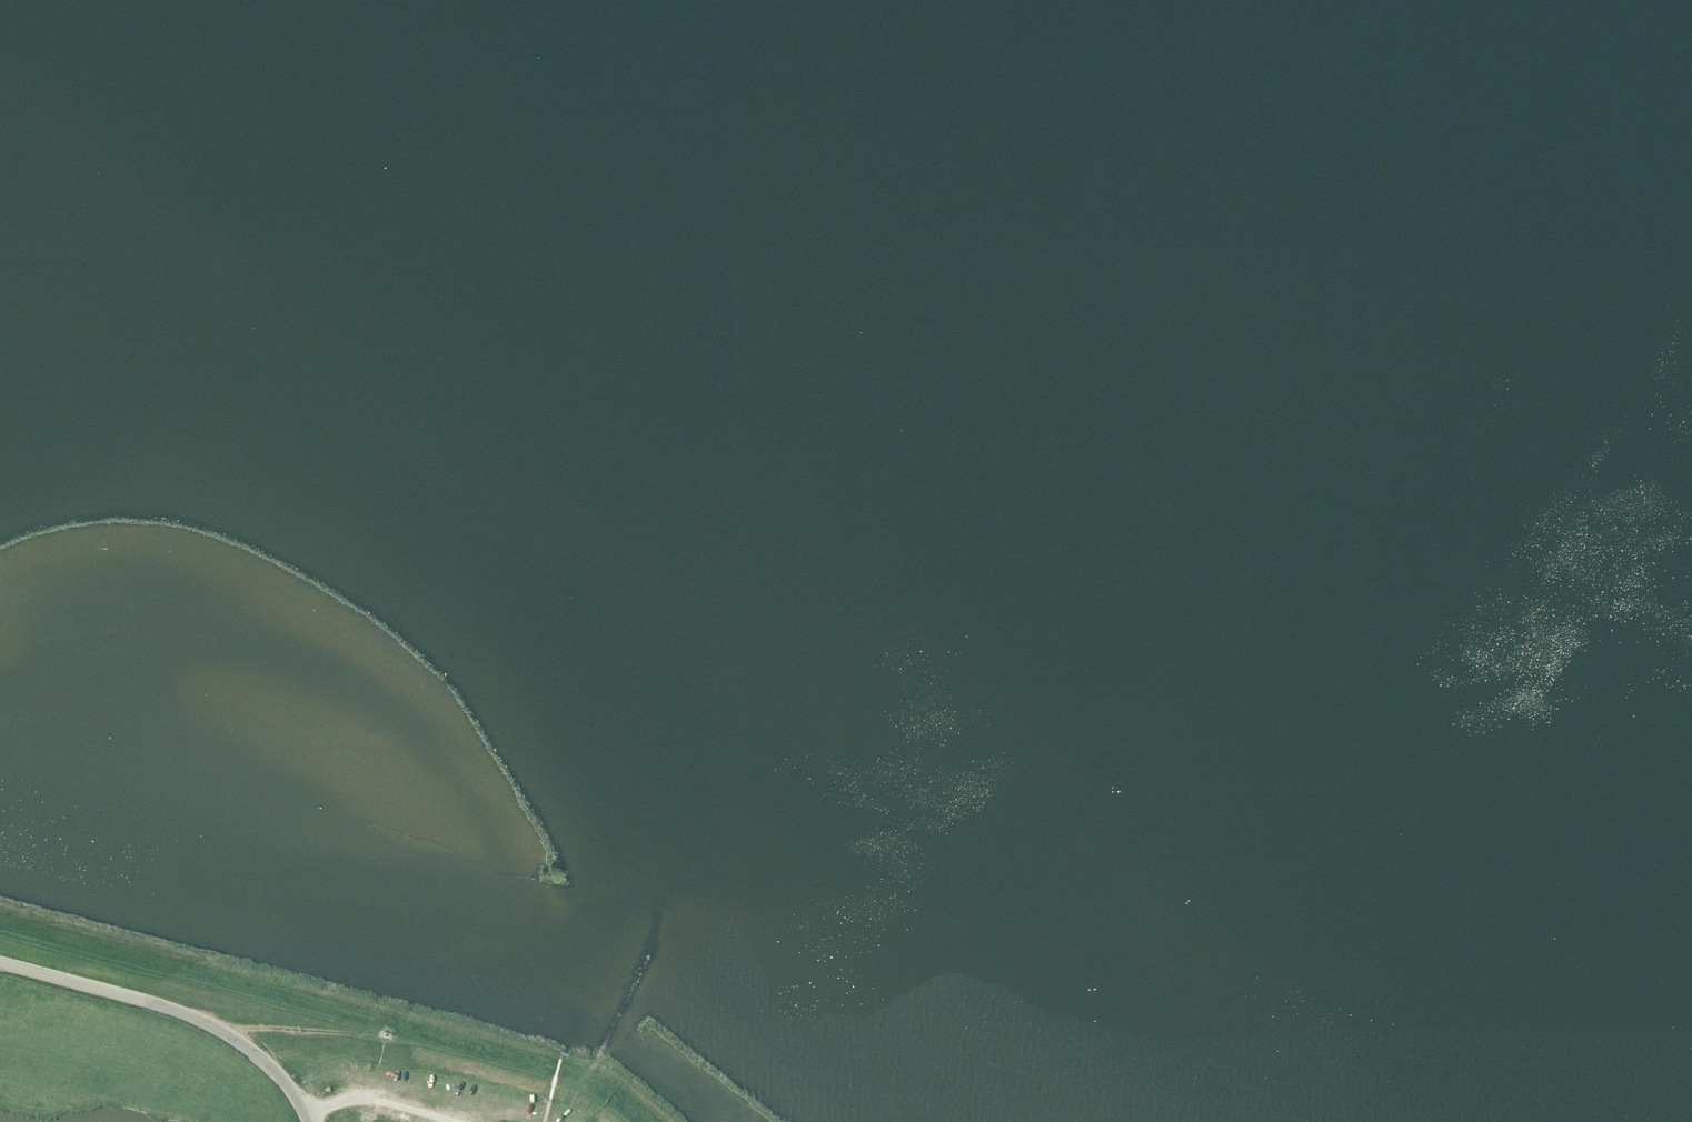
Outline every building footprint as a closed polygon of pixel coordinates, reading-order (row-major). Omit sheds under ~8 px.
[(576,1121),(578,1116),(568,1110),(566,1115),(576,1121)]
